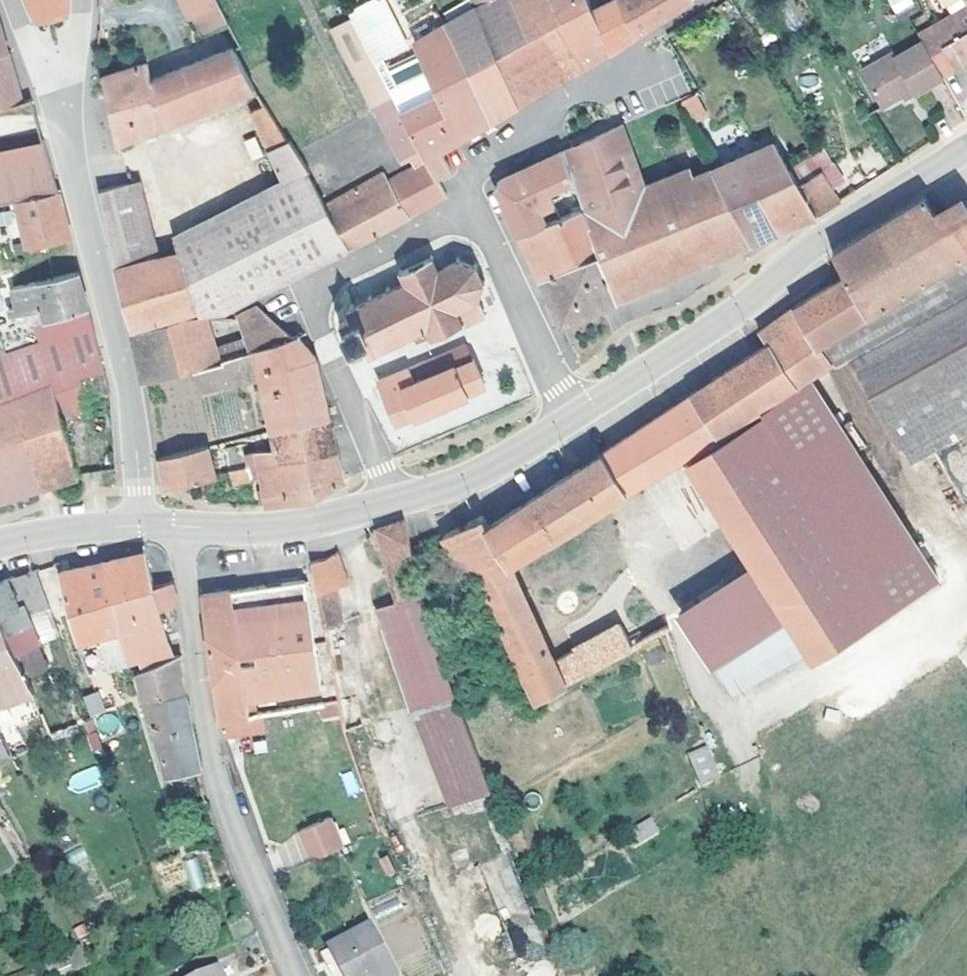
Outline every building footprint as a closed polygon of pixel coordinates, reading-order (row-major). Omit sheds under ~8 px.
[(33,22),(63,17),(63,0),(24,0),(33,22)] [(182,19),(186,17),(209,4),(207,0),(171,0),(182,19)] [(343,9),(349,21),(371,62),(405,43),(383,0),(361,0),(343,9)] [(689,3),(687,0),(609,0),(591,8),(587,0),(480,0),(481,1),(473,6),(516,104),(547,87),(609,51),(650,28),(689,3)] [(896,15),(914,5),(911,0),(888,0),(896,15)] [(960,0),(942,0),(943,3),(940,5),(951,23),(958,19),(966,13),(966,12),(960,0)] [(209,4),(186,17),(193,31),(217,18),(209,4)] [(516,104),(473,6),(446,20),(491,119),(507,110),(516,104)] [(958,19),(951,23),(919,42),(923,48),(943,84),(958,75),(955,69),(966,62),(966,13),(958,19)] [(491,119),(446,20),(445,21),(413,40),(435,91),(457,138),(477,127),(491,119)] [(164,125),(254,87),(232,45),(140,84),(158,128),(164,125)] [(914,102),(943,84),(923,48),(897,63),(895,60),(861,80),(881,115),(903,102),(912,97),(914,102)] [(2,49),(0,50),(0,106),(18,100),(2,49)] [(955,69),(958,75),(966,70),(966,62),(955,69)] [(154,130),(158,128),(140,84),(138,68),(96,76),(103,102),(115,145),(154,130)] [(437,149),(457,138),(435,91),(397,111),(417,150),(420,155),(434,182),(449,173),(437,149)] [(696,94),(682,101),(693,124),(708,116),(696,94)] [(912,97),(903,102),(905,107),(914,102),(912,97)] [(225,315),(343,253),(319,206),(301,171),(262,102),(243,111),(277,186),(171,243),(173,254),(148,261),(112,271),(127,331),(193,314),(225,315)] [(158,128),(154,130),(158,141),(169,136),(164,125),(158,128)] [(627,143),(620,127),(613,130),(620,146),(627,143)] [(592,139),(560,154),(570,178),(623,153),(620,146),(613,130),(592,139)] [(41,139),(0,151),(0,204),(7,202),(14,200),(53,190),(41,139)] [(646,190),(627,143),(620,146),(623,153),(570,178),(558,183),(562,192),(573,217),(591,257),(613,304),(679,276),(746,248),(710,174),(692,182),(689,175),(646,190)] [(823,214),(837,206),(820,179),(797,191),(772,148),(710,174),(746,248),(777,235),(814,219),(823,214)] [(417,150),(398,160),(400,165),(406,163),(420,155),(417,150)] [(570,178),(560,154),(508,179),(494,188),(517,238),(550,227),(539,204),(562,192),(558,183),(570,178)] [(443,199),(434,182),(420,155),(406,163),(411,172),(384,185),(379,175),(319,206),(343,253),(391,227),(443,199)] [(99,217),(134,211),(127,187),(95,192),(99,217)] [(66,237),(53,190),(14,200),(27,245),(66,237)] [(690,397),(714,437),(832,363),(821,345),(963,262),(938,224),(925,203),(834,258),(846,279),(795,309),(756,338),(764,351),(690,397)] [(966,259),(966,208),(966,207),(938,224),(963,262),(966,259)] [(99,217),(112,271),(148,261),(134,211),(99,217)] [(573,217),(550,227),(517,238),(526,257),(537,281),(591,257),(573,217)] [(424,339),(425,341),(426,343),(431,341),(429,339),(432,338),(431,337),(459,324),(461,329),(486,318),(479,304),(480,302),(482,290),(483,287),(487,287),(487,283),(483,283),(477,270),(479,267),(475,263),(472,266),(463,262),(463,254),(457,254),(456,262),(436,270),(433,262),(434,257),(429,256),(427,262),(403,274),(398,272),(395,275),(400,280),(404,287),(391,293),(389,289),(384,291),(386,296),(372,302),(370,298),(365,301),(367,305),(354,311),(352,307),(347,309),(349,313),(345,315),(348,321),(338,326),(351,356),(362,351),(365,358),(369,357),(371,360),(376,358),(374,354),(386,349),(387,352),(392,350),(390,346),(405,339),(406,343),(408,342),(411,340),(409,337),(422,331),(426,338),(424,339)] [(591,257),(537,281),(546,300),(559,326),(613,304),(591,257)] [(79,308),(84,307),(75,272),(29,283),(38,318),(65,311),(68,321),(81,317),(79,308)] [(38,318),(29,283),(12,288),(18,306),(9,309),(12,319),(29,312),(39,340),(43,339),(38,318)] [(489,291),(482,290),(480,302),(486,303),(489,291)] [(852,361),(908,464),(966,431),(966,299),(852,361)] [(89,323),(84,307),(79,308),(81,317),(68,321),(65,311),(38,318),(43,339),(46,348),(67,343),(66,340),(92,333),(89,323)] [(244,352),(290,337),(255,309),(234,319),(244,352)] [(3,498),(75,476),(61,415),(55,390),(78,385),(77,379),(102,373),(92,333),(66,340),(67,343),(46,348),(43,339),(39,340),(29,312),(12,319),(0,322),(0,355),(7,378),(0,381),(0,487),(3,498)] [(187,370),(216,361),(203,319),(192,319),(129,334),(133,352),(140,385),(187,370)] [(411,340),(408,342),(411,348),(425,341),(424,339),(426,338),(422,331),(409,337),(411,340)] [(269,432),(328,418),(315,359),(297,335),(290,337),(244,352),(216,361),(187,370),(193,392),(255,376),(269,432)] [(453,367),(473,359),(466,344),(406,369),(412,382),(452,365),(453,367)] [(406,369),(377,382),(395,423),(414,415),(416,420),(467,398),(465,394),(484,386),(473,359),(453,367),(452,365),(412,382),(406,369)] [(77,379),(78,385),(81,400),(86,399),(106,394),(108,394),(102,373),(77,379)] [(88,408),(86,399),(81,400),(78,385),(55,390),(61,415),(88,408)] [(607,506),(714,437),(690,397),(618,443),(582,466),(607,506)] [(328,418),(269,432),(271,439),(273,449),(258,452),(257,447),(244,450),(243,446),(224,450),(229,472),(243,469),(240,457),(252,454),(254,464),(334,449),(328,418)] [(273,449),(271,439),(256,443),(257,447),(258,452),(273,449)] [(966,507),(966,444),(945,453),(966,507)] [(213,476),(206,446),(158,457),(160,468),(164,486),(213,476)] [(243,469),(229,472),(224,473),(227,484),(246,480),(245,474),(255,472),(263,506),(311,499),(340,482),(334,449),(254,464),(252,454),(240,457),(243,469)] [(607,506),(582,466),(487,526),(484,528),(506,571),(509,570),(508,568),(607,506)] [(556,664),(509,570),(506,571),(484,528),(487,526),(481,516),(445,535),(412,551),(424,592),(425,595),(442,586),(475,570),(514,648),(509,651),(513,660),(518,657),(539,701),(567,686),(556,664)] [(404,520),(376,530),(397,602),(424,592),(412,551),(404,520)] [(924,540),(937,560),(956,547),(945,528),(924,540)] [(343,589),(335,554),(323,561),(308,564),(314,597),(333,592),(343,589)] [(90,565),(57,572),(76,635),(101,629),(117,624),(108,596),(152,582),(144,555),(90,565)] [(47,605),(33,568),(11,575),(0,579),(0,613),(21,605),(34,639),(51,633),(41,607),(47,605)] [(323,703),(303,581),(268,586),(236,591),(254,715),(259,714),(316,705),(323,703)] [(161,611),(173,607),(167,582),(154,587),(152,582),(108,596),(117,624),(128,662),(141,657),(145,668),(174,656),(161,611)] [(445,595),(442,586),(425,595),(428,603),(445,595)] [(236,591),(197,596),(209,674),(215,719),(218,719),(254,715),(236,591)] [(340,623),(333,592),(314,597),(320,629),(340,623)] [(455,693),(428,603),(425,595),(424,592),(397,602),(377,609),(411,709),(455,693)] [(34,639),(21,605),(0,613),(0,626),(21,674),(44,665),(34,639)] [(800,650),(783,621),(708,664),(726,693),(800,650)] [(112,667),(128,662),(117,624),(101,629),(112,667)] [(6,701),(29,692),(27,689),(21,674),(0,626),(0,687),(6,701)] [(632,640),(636,653),(671,643),(666,629),(632,640)] [(632,648),(626,634),(570,665),(578,679),(632,648)] [(132,672),(142,703),(182,693),(180,672),(178,655),(174,656),(145,668),(132,672)] [(578,679),(570,665),(567,659),(556,664),(567,686),(578,679)] [(50,681),(44,665),(21,674),(27,689),(50,681)] [(98,702),(93,688),(79,693),(85,707),(98,702)] [(182,693),(142,703),(153,736),(190,726),(185,707),(182,693)] [(464,716),(455,693),(411,709),(420,732),(464,716)] [(17,719),(6,701),(0,703),(0,727),(17,719)] [(87,712),(100,707),(99,706),(98,702),(85,707),(87,712)] [(318,716),(338,714),(336,702),(323,703),(316,705),(318,716)] [(46,729),(39,711),(27,716),(33,734),(46,729)] [(254,715),(218,719),(220,730),(222,737),(262,732),(259,714),(254,715)] [(60,721),(63,727),(75,722),(72,716),(60,721)] [(450,805),(491,789),(492,789),(464,716),(420,732),(450,805)] [(164,774),(198,766),(190,726),(153,736),(164,774)] [(356,727),(342,731),(352,759),(366,754),(356,727)] [(705,790),(722,780),(713,757),(695,767),(705,790)] [(97,766),(67,776),(72,793),(102,784),(97,766)] [(629,829),(637,844),(659,832),(651,817),(629,829)] [(341,847),(329,818),(300,831),(313,860),(341,847)] [(196,857),(183,860),(192,890),(205,886),(196,857)] [(219,909),(214,895),(186,906),(192,920),(219,909)] [(372,932),(324,959),(333,975),(396,975),(372,932)] [(76,966),(70,953),(45,963),(51,975),(76,966)]
